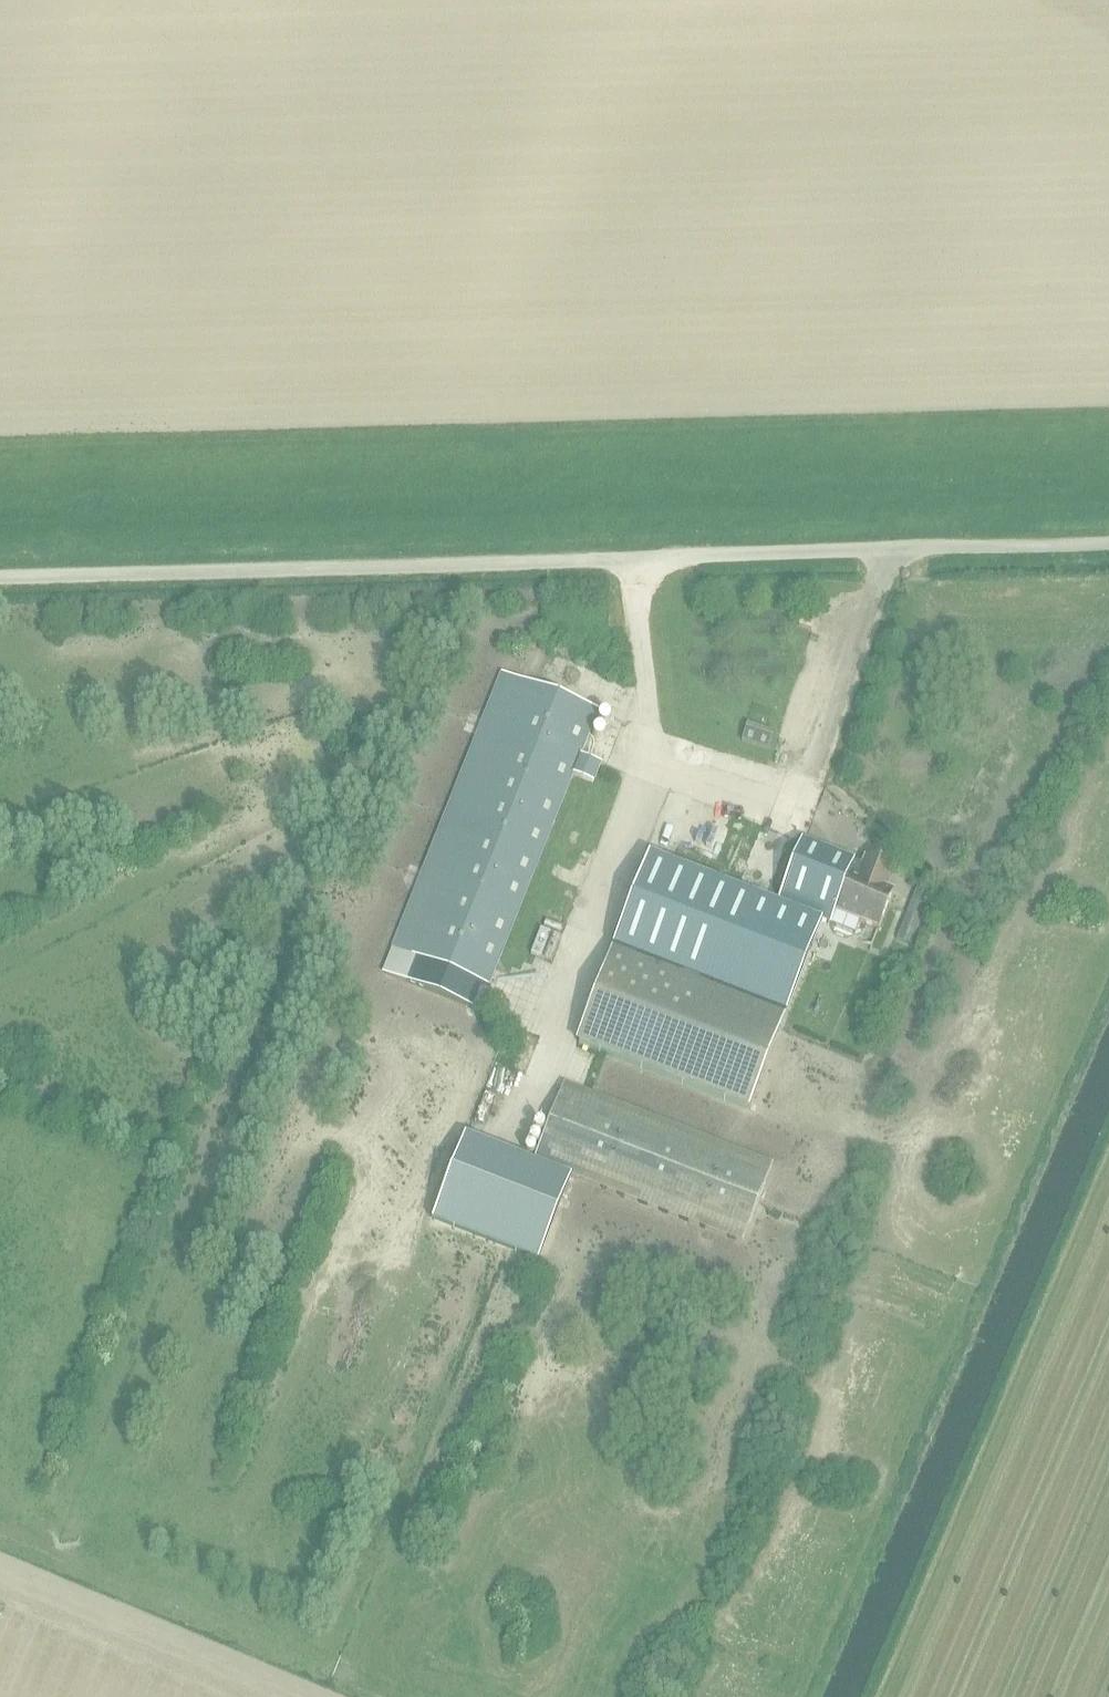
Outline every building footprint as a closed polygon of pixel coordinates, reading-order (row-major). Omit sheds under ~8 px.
[(802,612),(798,626),(811,629),(814,615),(802,612)] [(420,887),(396,948),(415,956),(406,981),(472,1007),(482,982),(487,984),(571,773),(593,781),(600,762),(578,754),(596,710),(519,680),(504,674),(486,719),(479,736),(426,870),(420,887)] [(747,722),(741,740),(767,749),(773,731),(747,722)] [(570,815),(556,856),(576,862),(590,822),(570,815)] [(801,841),(776,905),(818,921),(854,935),(859,922),(878,930),(893,892),(886,889),(894,869),(865,858),(862,865),(854,862),(855,861),(801,841)] [(651,857),(614,952),(781,1017),(818,921),(776,905),(651,857)] [(918,885),(897,938),(912,944),(932,891),(918,885)] [(781,1017),(614,952),(578,1044),(745,1109),(781,1017)] [(771,1167),(562,1086),(534,1158),(572,1173),(743,1239),(771,1167)] [(572,1173),(534,1158),(533,1162),(464,1135),(431,1220),(537,1262),(572,1173)]
